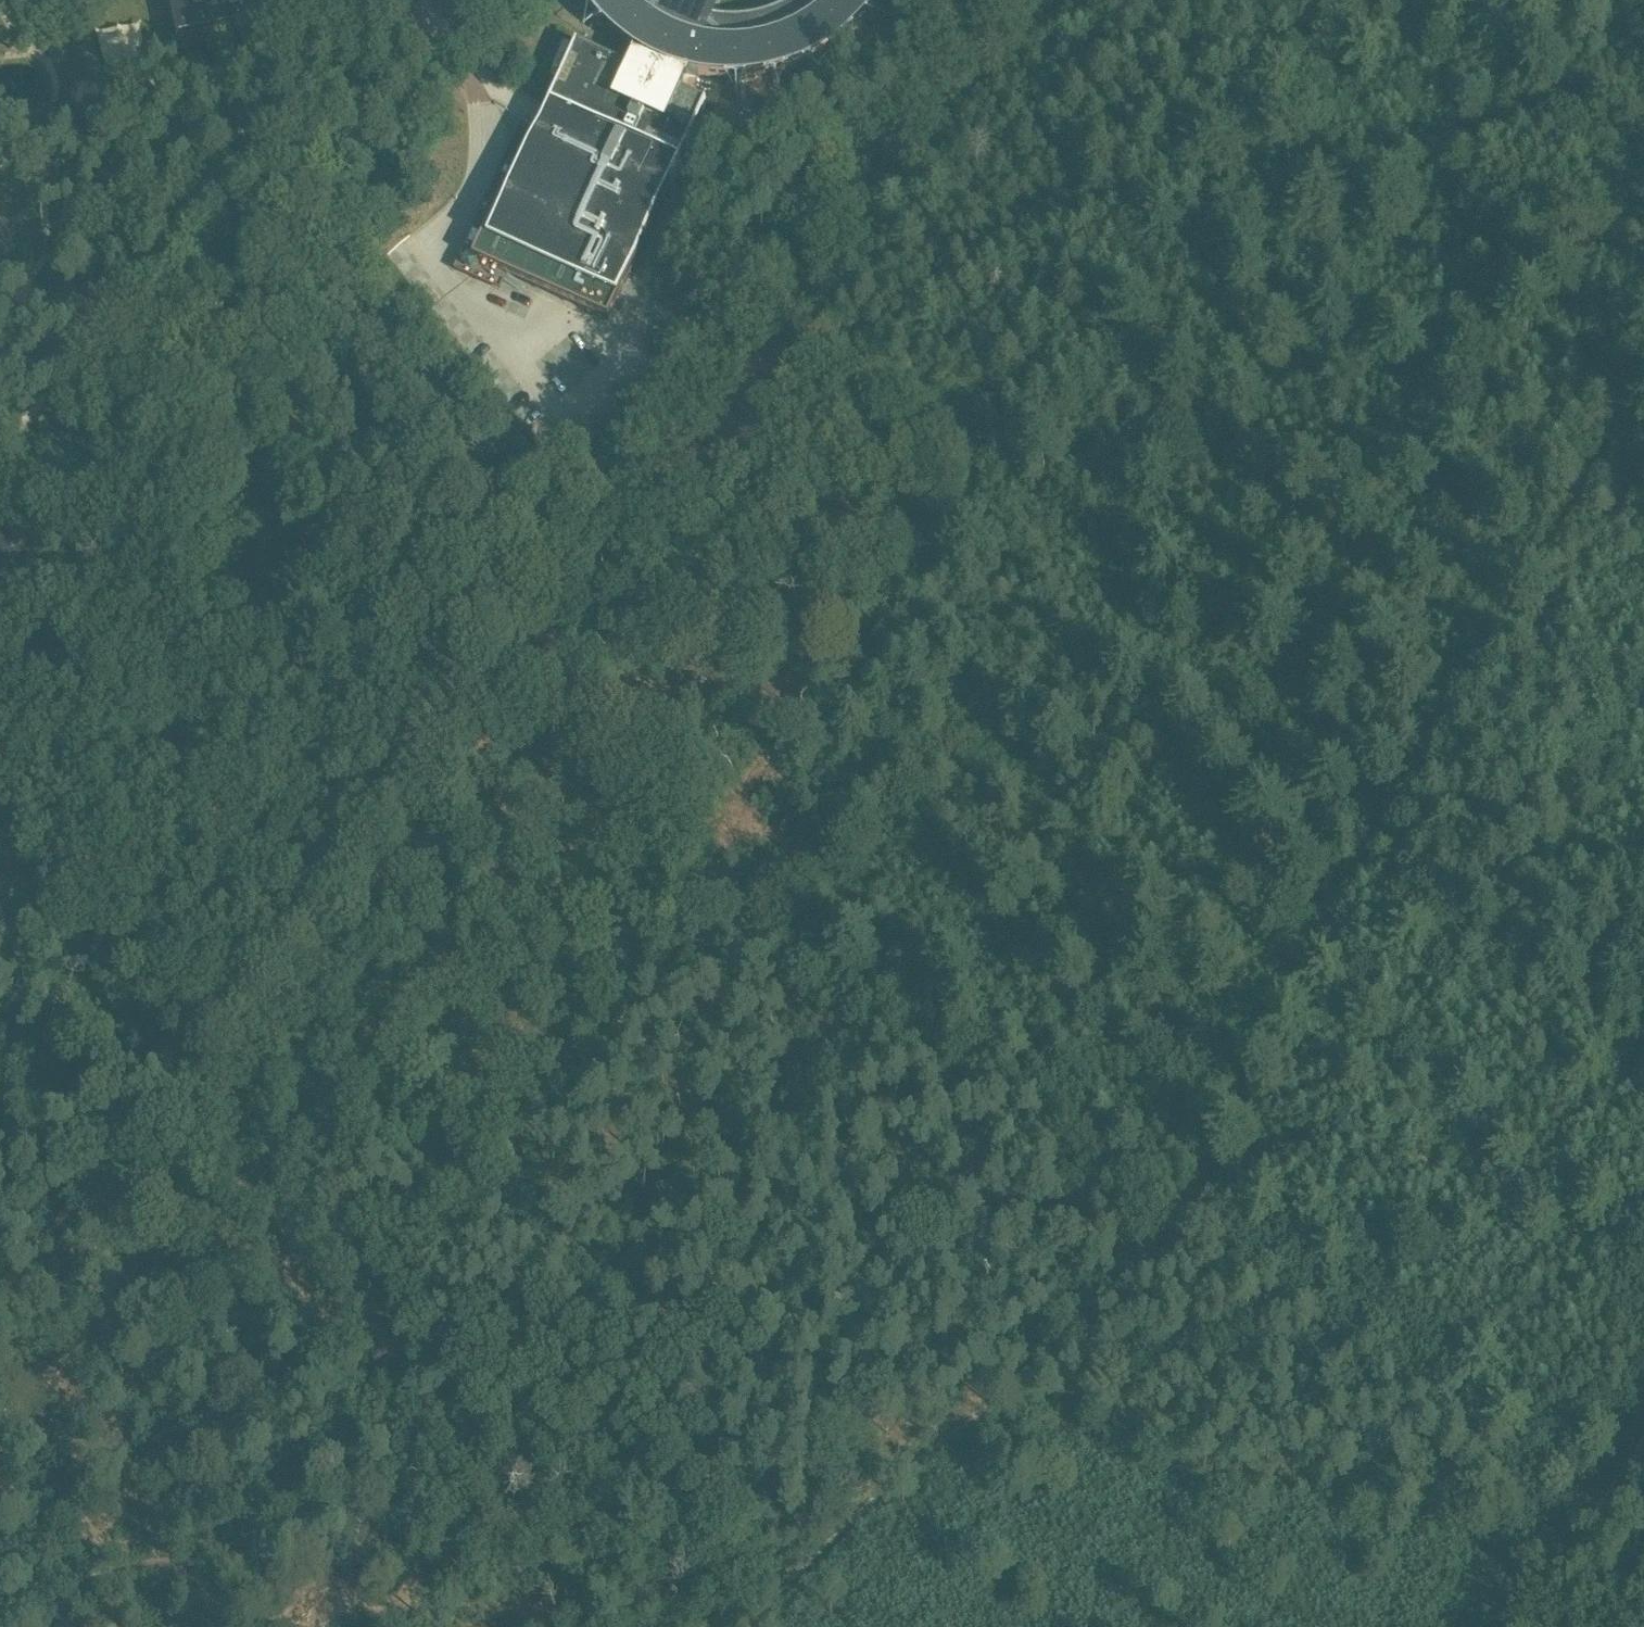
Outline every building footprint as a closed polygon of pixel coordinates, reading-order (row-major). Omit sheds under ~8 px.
[(245,23),(240,0),(167,0),(175,38),(245,23)] [(871,10),(877,0),(800,0),(797,3),(782,11),(767,18),(750,21),(734,23),(717,21),(713,21),(709,20),(710,19),(715,7),(703,2),(700,0),(668,0),(667,1),(666,0),(589,0),(591,3),(603,19),(617,34),(632,47),(636,50),(643,55),(635,73),(603,58),(592,53),(577,46),(562,80),(551,105),(559,108),(546,135),(540,130),(530,154),(481,263),(610,321),(681,164),(690,142),(707,105),(702,103),(692,98),(677,92),(682,80),(684,77),(685,74),(691,75),(698,77),(710,79),(723,80),(744,80),(761,78),(778,75),(795,69),(812,61),(827,52),(842,41),(857,27),(871,10)]
